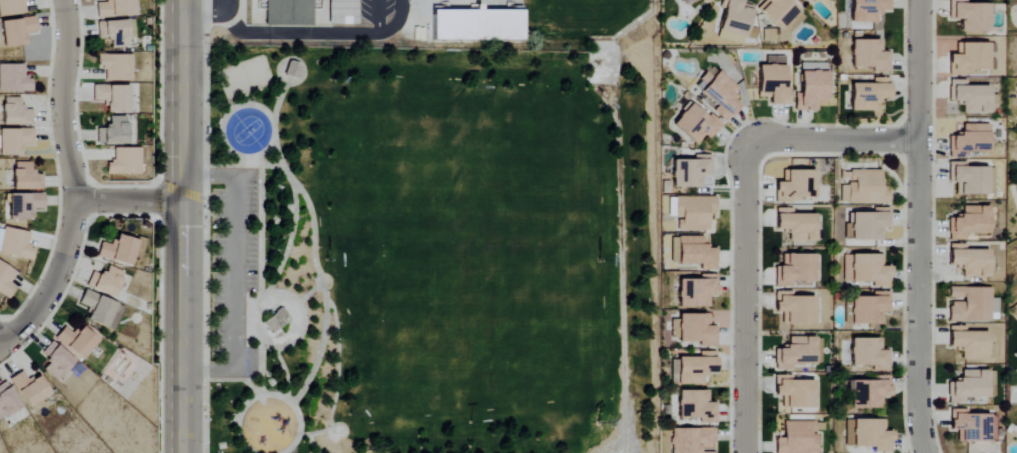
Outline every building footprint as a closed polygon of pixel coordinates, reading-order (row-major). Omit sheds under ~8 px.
[(25,14),(24,1),(29,0),(0,0),(0,17),(25,14)] [(107,3),(95,3),(96,18),(131,16),(130,0),(107,0),(107,3)] [(257,9),(257,0),(320,0),(320,10),(312,10),(312,26),(264,25),(265,10),(263,9),(257,9)] [(327,23),(357,23),(357,0),(327,0),(327,23)] [(744,44),(752,8),(741,6),(742,0),(721,0),(719,8),(723,9),(717,38),(744,44)] [(757,8),(780,30),(800,9),(791,0),(765,0),(757,8)] [(851,23),(877,22),(876,13),(890,12),(890,0),(851,0),(851,23)] [(949,19),(960,20),(960,32),(990,32),(990,4),(967,4),(967,0),(949,0),(949,19)] [(520,40),(521,11),(479,10),(479,5),(474,5),(474,10),(431,10),(431,40),(520,40)] [(26,45),(25,33),(36,33),(35,18),(1,20),(2,47),(26,45)] [(127,20),(96,21),(97,41),(110,41),(110,48),(127,48),(127,20)] [(762,29),(762,42),(786,42),(787,30),(762,29)] [(850,40),(876,40),(876,39),(879,39),(879,40),(883,40),(883,52),(887,52),(890,53),(890,72),(873,72),(873,67),(851,67),(851,56),(850,55),(850,50),(851,50),(850,40)] [(949,74),(989,73),(988,43),(956,43),(956,55),(949,55),(949,74)] [(104,81),(131,81),(130,54),(97,55),(97,69),(104,69),(104,81)] [(287,61),(299,65),(295,80),(282,75),(287,61)] [(32,91),(31,78),(24,78),(24,64),(0,65),(0,92),(32,91)] [(757,65),(757,90),(756,90),(756,93),(757,94),(757,97),(769,97),(769,101),(770,104),(789,104),(789,87),(783,88),(784,66),(773,65),(772,64),(767,64),(766,65),(757,65)] [(739,104),(731,97),(738,89),(712,65),(693,86),(727,117),(739,104)] [(826,70),(825,95),(826,96),(826,99),(825,99),(825,103),(814,103),(813,107),(813,110),(794,109),(794,93),(799,93),(799,71),(809,71),(810,70),(815,70),(816,71),(826,70)] [(873,84),(851,83),(851,110),(878,111),(878,99),(890,99),(890,78),(873,78),(873,84)] [(965,86),(965,80),(949,81),(949,101),(961,101),(962,114),(989,113),(989,86),(965,86)] [(105,112),(127,113),(128,86),(92,85),(92,101),(105,101),(105,112)] [(20,98),(1,98),(2,125),(32,124),(31,109),(20,109),(20,98)] [(692,101),(671,123),(694,146),(703,136),(708,141),(720,128),(692,101)] [(126,117),(107,117),(107,129),(97,129),(96,144),(126,145),(126,117)] [(989,125),(961,124),(961,137),(949,136),(949,158),(966,158),(966,153),(989,153),(989,125)] [(22,145),(33,144),(33,129),(0,129),(0,155),(22,155),(22,145)] [(113,148),(113,162),(106,162),(106,174),(139,175),(140,148),(113,148)] [(672,160),(672,188),(701,188),(701,177),(711,177),(710,155),(693,156),(694,160),(672,160)] [(31,162),(12,163),(12,191),(42,190),(42,174),(32,175),(31,162)] [(993,195),(994,166),(949,165),(948,183),(956,183),(956,195),(993,195)] [(814,170),(789,171),(788,170),(785,170),(781,171),(781,182),(777,182),(777,183),(774,183),(774,202),(791,202),(791,197),(813,197),(813,186),(814,186),(814,181),(813,180),(814,170)] [(882,171),(846,171),(846,178),(849,178),(849,186),(840,186),(840,204),(889,203),(889,186),(882,187),(882,171)] [(8,220),(31,220),(31,209),(43,209),(44,194),(9,193),(8,220)] [(715,214),(715,198),(676,197),(675,231),(707,231),(708,214),(715,214)] [(948,219),(948,241),(965,241),(965,234),(989,234),(989,207),(961,206),(961,219),(948,219)] [(792,215),(792,208),(776,209),(776,230),(788,230),(788,243),(816,242),(815,214),(792,215)] [(890,228),(889,208),(873,209),(873,212),(848,213),(848,224),(845,224),(845,241),(883,240),(883,229),(890,228)] [(136,237),(146,239),(140,259),(132,256),(130,266),(96,257),(101,242),(110,245),(111,239),(114,240),(117,235),(135,240),(136,237)] [(670,265),(699,264),(699,271),(716,270),(716,248),(705,248),(704,237),(670,237),(670,265)] [(961,278),(989,278),(989,250),(965,250),(965,244),(949,245),(950,265),(961,265),(961,278)] [(814,254),(789,254),(788,253),(785,254),(781,254),(781,266),(777,266),(777,267),(774,267),(774,286),(791,286),(791,281),(813,281),(813,270),(814,270),(814,265),(813,264),(814,254)] [(843,255),(843,282),(873,283),(873,287),(890,288),(891,267),(883,267),(883,255),(843,255)] [(7,299),(0,294),(0,262),(15,273),(9,283),(12,285),(10,287),(13,289),(7,299)] [(107,266),(122,273),(120,279),(121,280),(114,299),(91,288),(91,287),(85,286),(92,272),(99,275),(101,271),(104,273),(107,266)] [(676,307),(701,307),(702,308),(705,307),(709,307),(709,295),(713,295),(713,294),(716,294),(716,275),(699,275),(699,280),(677,280),(677,291),(676,291),(676,296),(677,297),(676,307)] [(991,288),(949,288),(949,298),(962,298),(962,303),(950,302),(949,321),(998,322),(998,299),(991,299),(991,288)] [(84,290),(123,308),(113,331),(86,319),(88,314),(85,313),(87,308),(78,304),(84,290)] [(815,297),(792,297),(792,292),(777,292),(776,331),(788,331),(788,324),(814,325),(815,297)] [(850,324),(882,325),(883,313),(889,313),(890,293),(872,292),(872,298),(851,297),(850,324)] [(261,323),(270,335),(283,324),(284,325),(290,320),(279,307),(275,311),(276,312),(261,323)] [(676,314),(701,314),(701,313),(704,313),(705,314),(708,314),(708,326),(712,326),(712,327),(715,327),(715,346),(698,346),(699,341),(676,341),(676,330),(675,329),(675,324),(676,323),(676,314)] [(53,341),(84,361),(98,339),(78,326),(74,334),(62,327),(53,341)] [(950,332),(949,348),(961,348),(961,360),(988,361),(989,332),(950,332)] [(813,365),(814,337),(786,337),(787,343),(781,344),(781,347),(773,347),(772,363),(773,363),(773,368),(790,369),(790,365),(791,364),(813,365)] [(851,367),(873,367),(873,371),(889,372),(889,351),(880,351),(880,339),(851,339),(851,367)] [(56,382),(74,361),(51,341),(40,355),(49,362),(42,370),(56,382)] [(676,357),(715,357),(715,372),(708,372),(708,376),(701,376),(701,385),(675,384),(676,357)] [(965,398),(988,399),(988,385),(995,385),(995,371),(961,371),(961,383),(948,383),(948,404),(965,404),(965,398)] [(38,376),(27,382),(22,372),(9,379),(26,409),(50,396),(38,376)] [(814,381),(787,381),(787,376),(775,376),(774,396),(782,396),(782,408),(814,409),(814,381)] [(849,380),(850,410),(882,409),(882,398),(890,397),(890,379),(849,380)] [(21,409),(7,382),(0,385),(0,419),(21,409)] [(676,390),(701,390),(705,390),(705,401),(702,401),(702,402),(712,403),(715,403),(715,423),(698,423),(698,418),(676,418),(676,406),(675,405),(675,401),(676,400),(676,390)] [(995,415),(967,415),(967,410),(950,410),(950,431),(957,431),(957,442),(995,443),(995,415)] [(885,420),(845,421),(845,448),(875,447),(875,452),(893,452),(892,432),(885,432),(885,420)] [(816,434),(809,434),(809,432),(813,432),(813,426),(813,421),(782,421),(782,438),(776,438),(776,439),(774,439),(774,452),(815,452),(816,434)] [(713,451),(713,452),(670,452),(670,445),(669,442),(669,438),(671,437),(671,428),(714,428),(713,443),(710,443),(710,448),(699,448),(699,451),(713,451)]
